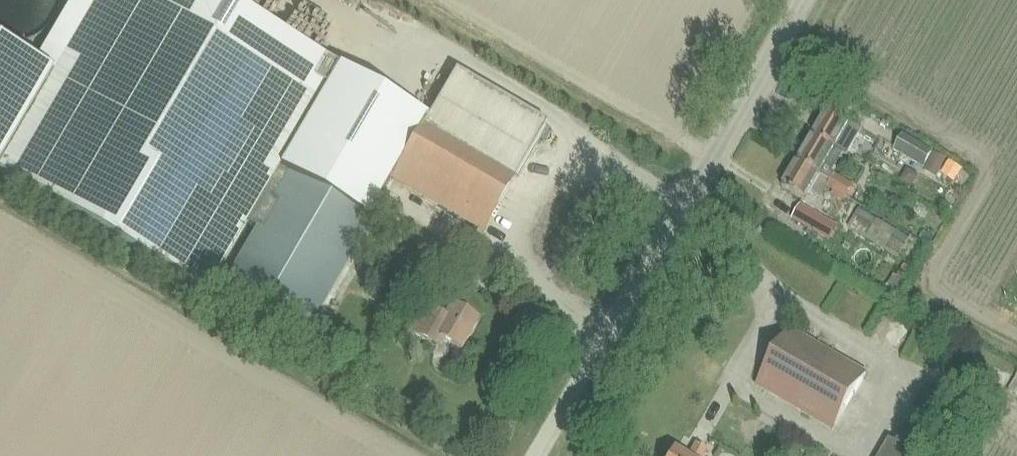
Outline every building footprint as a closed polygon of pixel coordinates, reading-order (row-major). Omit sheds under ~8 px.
[(0,167),(208,290),(217,276),(226,281),(225,282),(309,332),(397,182),(392,178),(427,119),(339,67),(320,99),(153,0),(99,0),(57,71),(0,167)] [(57,71),(0,37),(0,167),(57,71)] [(483,232),(545,126),(454,72),(427,119),(392,178),(397,182),(483,232)] [(827,110),(812,136),(834,149),(843,154),(844,152),(847,154),(862,130),(827,110)] [(893,151),(923,169),(924,166),(933,171),(940,160),(932,155),(933,153),(903,134),(893,151)] [(812,136),(797,162),(819,174),(820,172),(831,179),(835,173),(832,172),(843,154),(834,149),(812,136)] [(803,201),(819,174),(797,162),(781,188),(803,201)] [(836,193),(844,179),(835,173),(831,179),(826,187),(836,193)] [(844,179),(836,193),(845,199),(854,185),(844,179)] [(403,206),(410,198),(397,187),(390,195),(403,206)] [(800,207),(792,221),(820,237),(825,227),(815,221),(817,217),(800,207)] [(848,225),(883,243),(892,225),(857,208),(848,225)] [(897,258),(885,285),(900,292),(912,264),(897,258)] [(430,345),(435,337),(459,351),(477,321),(451,306),(443,319),(421,306),(406,332),(430,345)] [(790,329),(755,386),(832,431),(866,373),(790,329)] [(310,356),(301,351),(295,359),(304,365),(310,356)] [(957,407),(926,389),(895,443),(889,440),(880,455),(929,455),(957,407)] [(706,449),(695,443),(687,455),(702,455),(706,449)]
